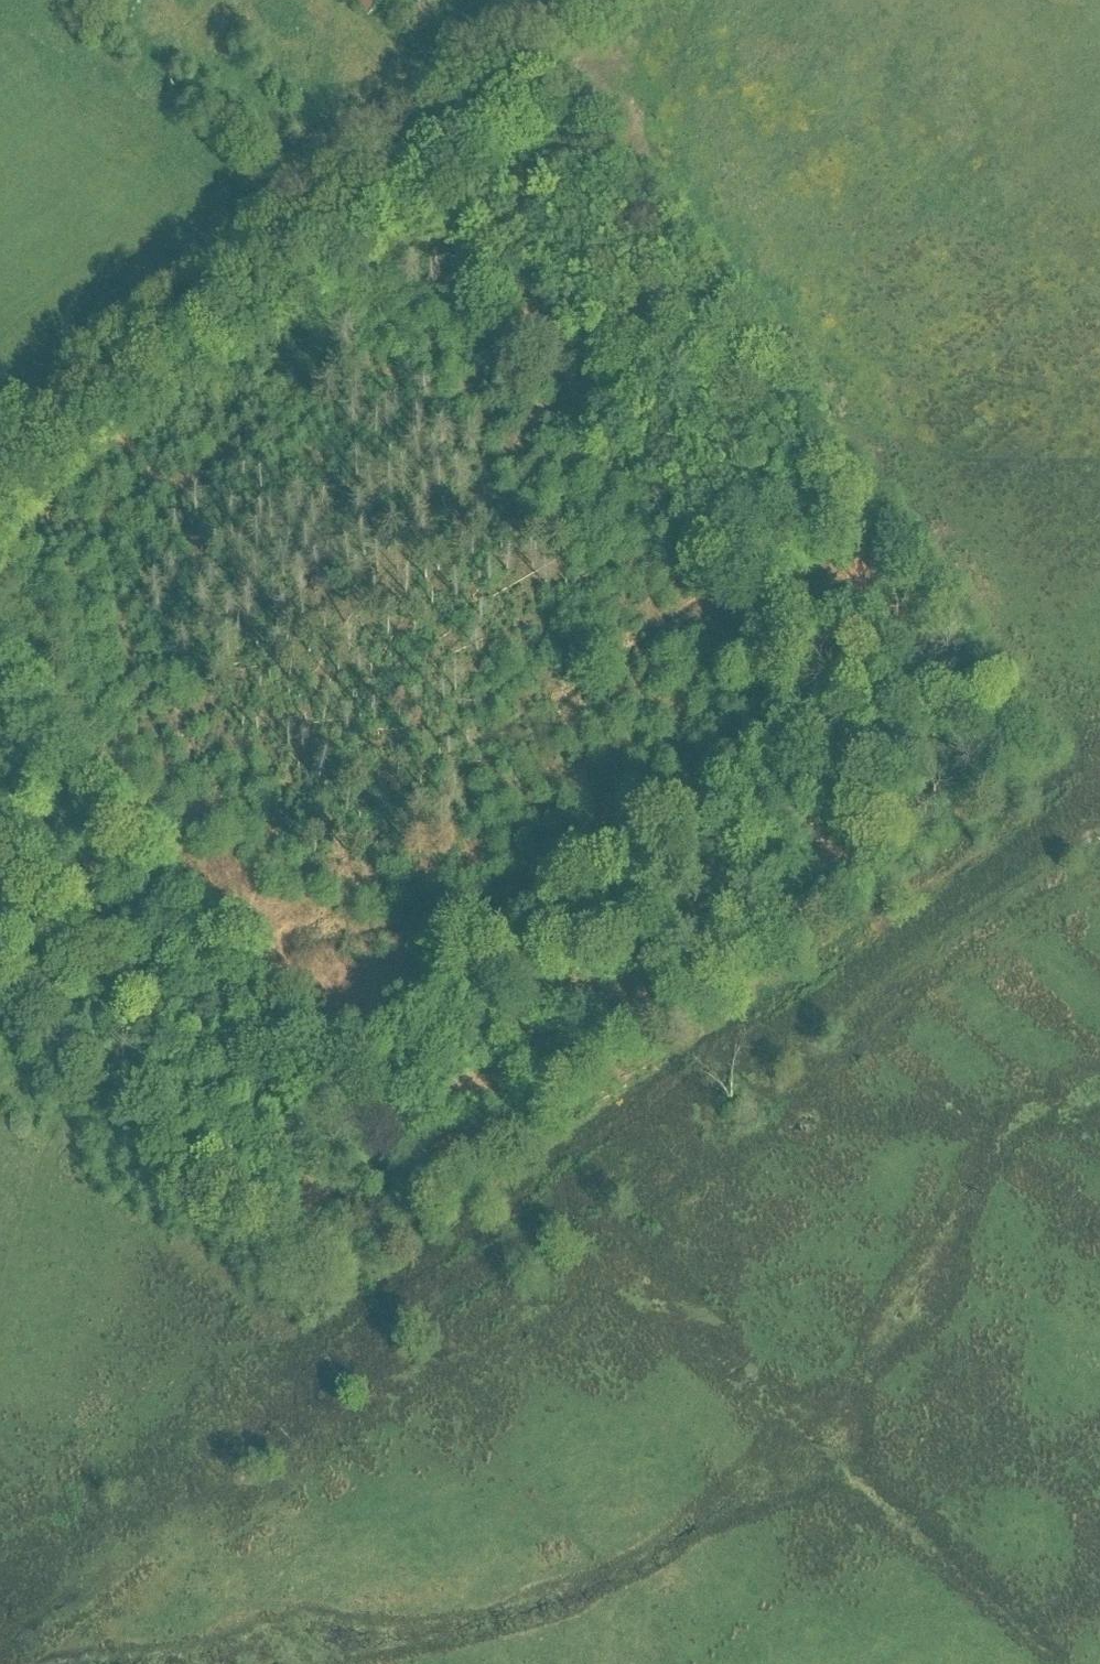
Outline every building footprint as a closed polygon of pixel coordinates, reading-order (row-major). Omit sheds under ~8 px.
[(118,7),(113,0),(102,0),(92,6),(99,18),(118,7)] [(325,10),(335,5),(332,0),(320,0),(325,10)] [(368,18),(389,2),(388,0),(354,0),(368,18)]
